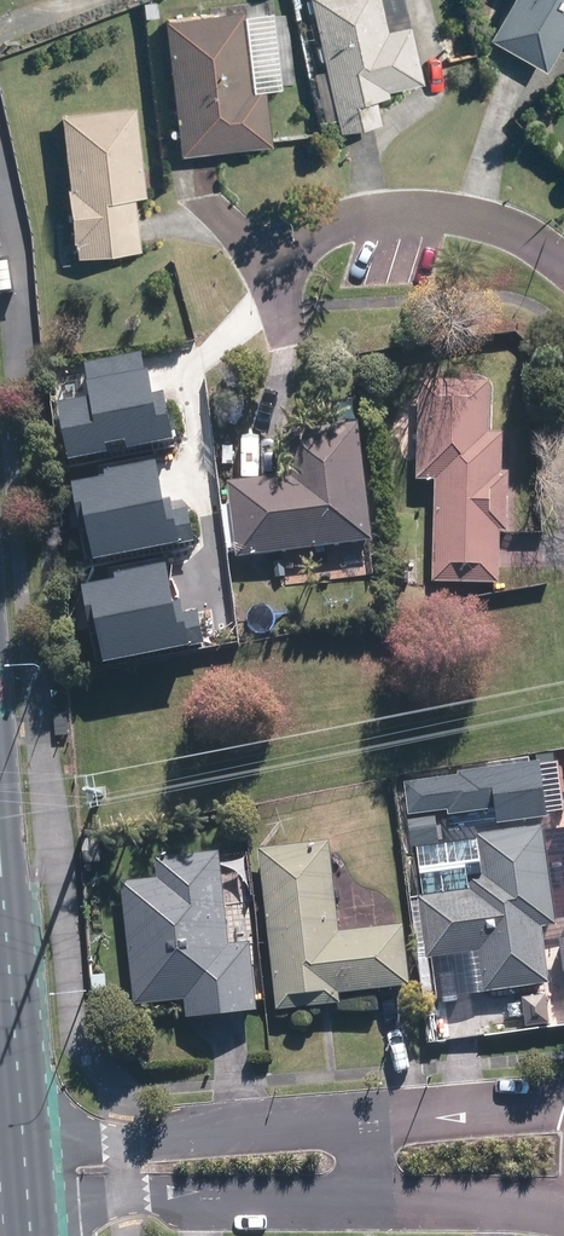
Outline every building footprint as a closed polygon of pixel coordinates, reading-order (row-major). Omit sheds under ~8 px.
[(376,0),(288,0),(291,14),(307,10),(336,134),(378,124),(373,101),(387,98),(385,92),(419,84),(406,26),(384,31),(376,0)] [(491,43),(546,68),(563,30),(563,0),(511,0),(491,43)] [(175,154),(251,148),(266,146),(262,86),(246,88),(240,15),(165,21),(175,154)] [(135,252),(130,197),(142,196),(135,109),(86,113),(59,115),(70,257),(135,252)] [(157,573),(156,536),(164,536),(162,494),(153,494),(152,464),(139,464),(134,372),(77,375),(83,501),(95,500),(99,576),(157,573)] [(496,582),(497,529),(509,530),(511,470),(498,470),(498,434),(483,434),(484,379),(414,377),(412,481),(430,481),(428,580),(496,582)] [(234,555),(294,548),(367,540),(354,425),(281,433),(286,477),(226,484),(234,555)] [(53,713),(55,734),(66,734),(65,712),(53,713)] [(421,892),(428,961),(473,956),(477,994),(560,985),(552,918),(563,916),(563,910),(561,885),(549,886),(542,827),(473,835),(477,874),(464,876),(465,887),(421,892)] [(275,1010),(294,1008),(296,1020),(314,1018),(312,1006),(334,1004),(335,1010),(374,1006),(372,988),(411,984),(404,922),(338,929),(328,839),(258,847),(275,1010)] [(132,1004),(181,999),(183,1022),(258,1013),(256,990),(242,869),(219,872),(217,852),(154,859),(156,879),(119,883),(132,1004)]
